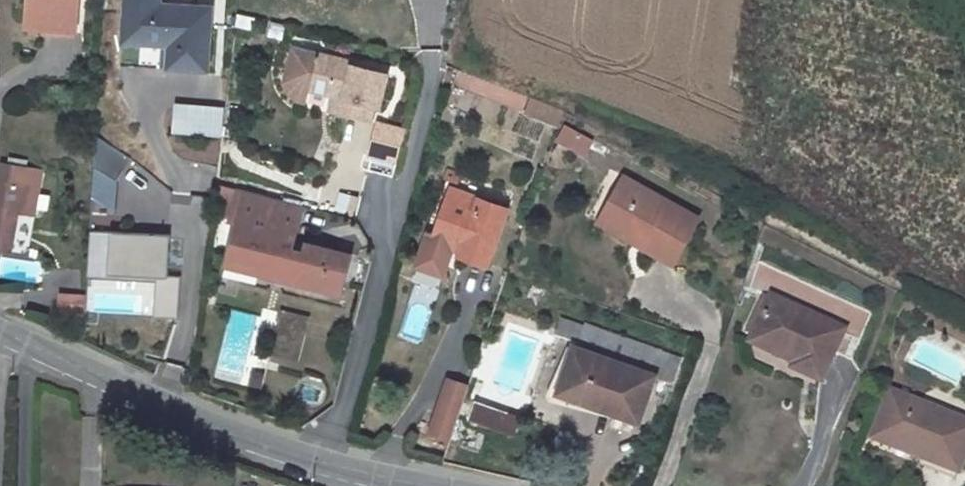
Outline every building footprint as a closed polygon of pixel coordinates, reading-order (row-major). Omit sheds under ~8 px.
[(73,41),(77,0),(28,0),(24,36),(73,41)] [(121,43),(165,46),(180,47),(179,69),(205,70),(208,7),(159,4),(160,0),(124,0),(121,43)] [(180,47),(165,46),(163,67),(179,69),(180,47)] [(304,90),(312,54),(289,49),(281,84),(285,91),(289,96),(293,100),(301,101),(304,90)] [(348,63),(312,54),(304,90),(346,100),(342,114),(367,120),(371,106),(376,107),(384,74),(347,65),(348,63)] [(479,94),(485,80),(468,74),(463,88),(479,94)] [(527,97),(522,113),(557,125),(562,109),(527,97)] [(167,133),(218,134),(219,103),(168,102),(167,133)] [(403,130),(379,124),(372,153),(396,159),(403,130)] [(578,134),(563,127),(555,142),(570,151),(578,134)] [(591,141),(578,134),(570,151),(583,158),(591,141)] [(130,188),(92,162),(91,192),(116,209),(130,188)] [(4,165),(0,206),(0,250),(17,252),(20,216),(41,218),(45,167),(4,165)] [(697,225),(621,181),(600,219),(645,246),(641,255),(672,272),(697,225)] [(238,203),(220,200),(217,226),(233,229),(238,203)] [(303,216),(238,203),(233,229),(232,234),(238,235),(232,271),(299,284),(298,293),(346,303),(355,263),(310,254),(308,266),(294,263),(303,216)] [(466,215),(438,204),(421,256),(437,261),(438,257),(439,257),(449,260),(448,264),(447,268),(474,279),(476,279),(496,220),(468,209),(466,215)] [(645,246),(600,219),(593,230),(641,255),(645,246)] [(90,312),(175,316),(177,275),(164,275),(166,233),(86,229),(84,277),(91,277),(90,312)] [(86,295),(59,293),(58,309),(85,311),(86,295)] [(849,329),(775,296),(756,337),(799,356),(793,370),(824,383),(849,329)] [(214,375),(259,386),(272,333),(271,332),(276,316),(232,305),(214,375)] [(308,320),(283,315),(280,328),(305,334),(308,320)] [(659,355),(585,327),(558,398),(635,426),(659,355)] [(305,334),(280,328),(274,355),(298,361),(305,334)] [(465,388),(444,380),(426,434),(446,441),(465,388)] [(897,390),(889,386),(888,389),(866,441),(958,479),(961,470),(905,450),(911,438),(881,426),(897,390)] [(897,390),(881,426),(911,438),(905,450),(961,470),(964,462),(964,419),(897,390)] [(464,419),(510,435),(517,415),(471,399),(464,419)]
